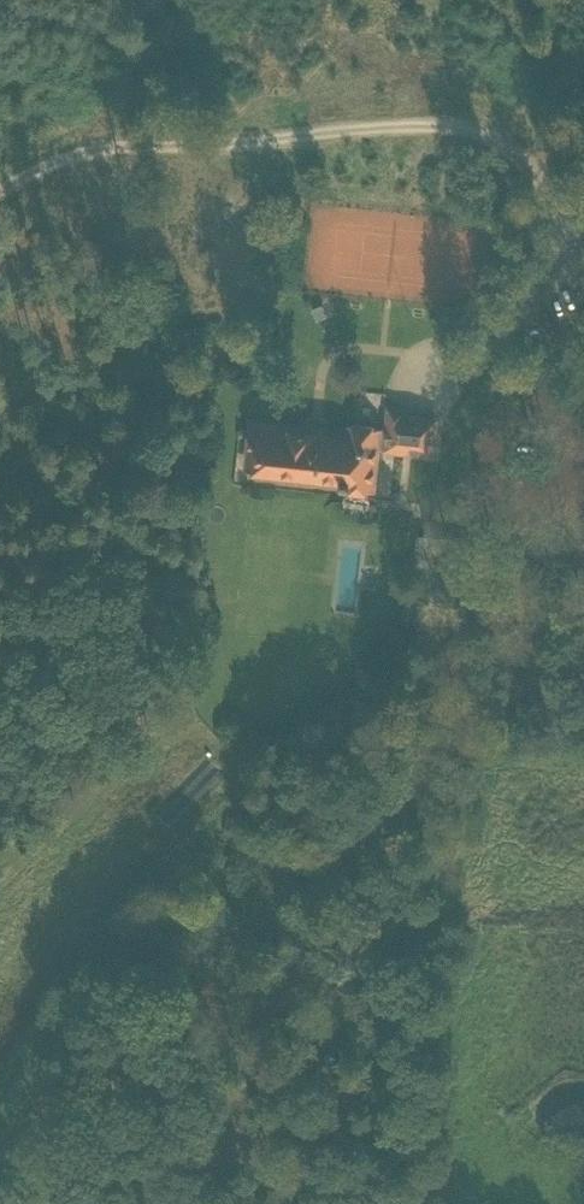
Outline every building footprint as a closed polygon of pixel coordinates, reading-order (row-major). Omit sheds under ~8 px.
[(308,425),(307,430),(255,424),(250,468),(345,478),(344,487),(372,490),(377,445),(398,448),(398,449),(432,453),(436,419),(403,415),(403,410),(390,409),(388,429),(379,428),(379,426),(351,423),(350,437),(323,434),(324,427),(308,425)]
